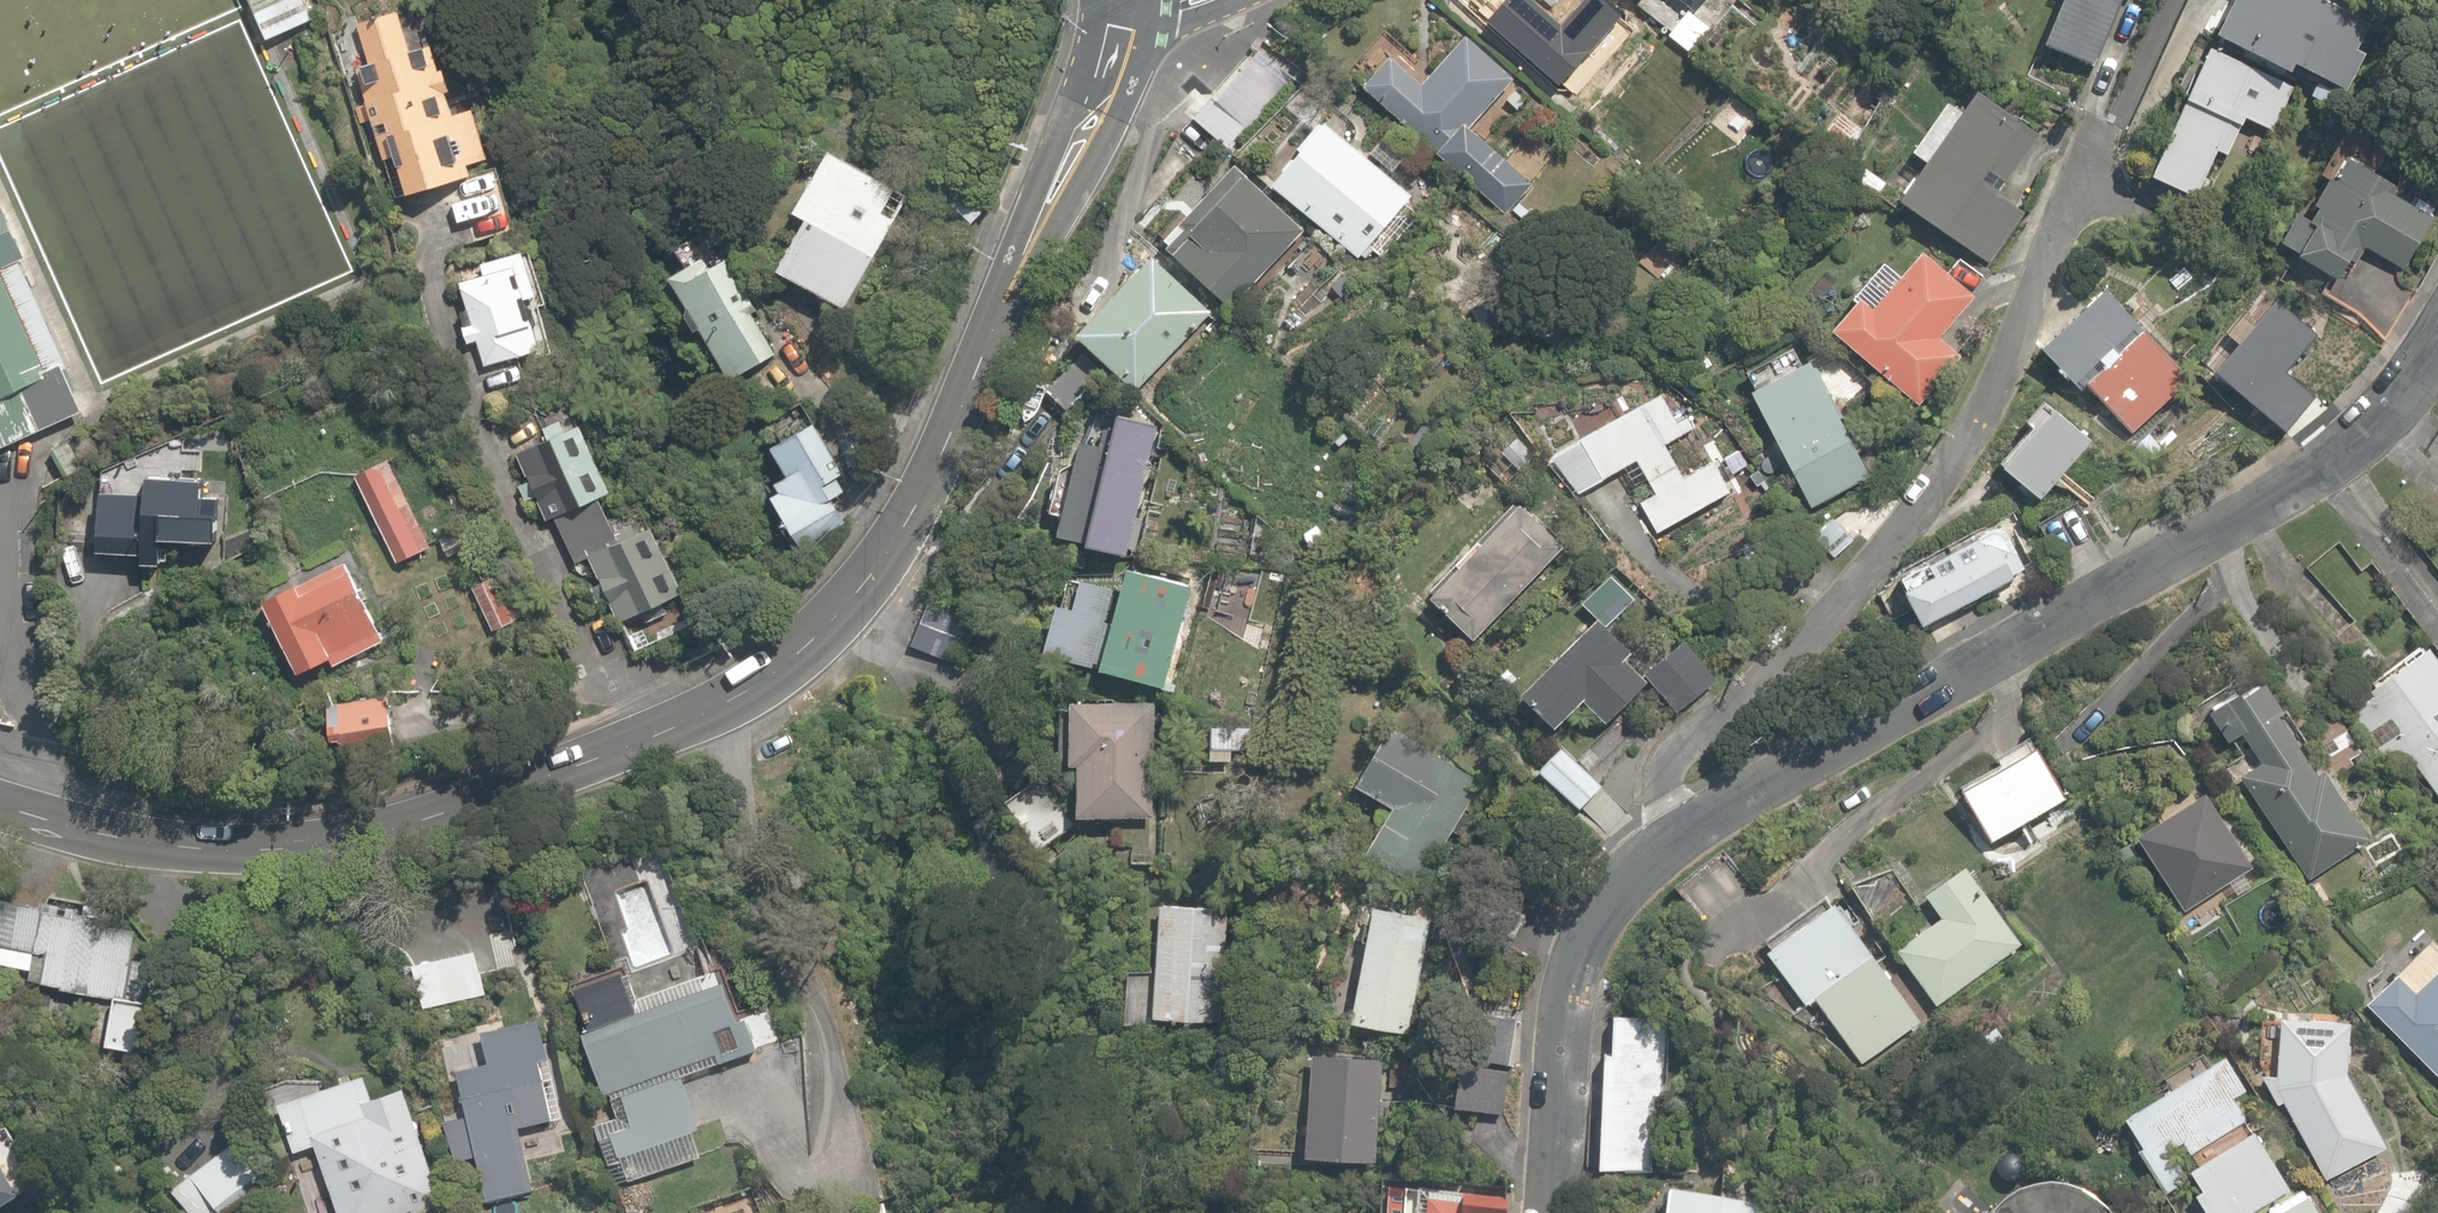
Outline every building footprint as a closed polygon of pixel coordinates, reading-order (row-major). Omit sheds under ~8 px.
[(269,41),(314,20),(305,0),(251,0),(269,41)] [(1692,12),(1700,0),(1675,0),(1692,12)] [(2031,48),(2086,71),(2115,0),(2051,0),(2031,48)] [(2208,36),(2278,70),(2282,61),(2337,88),(2365,30),(2306,1),(2306,0),(2225,0),(2208,36)] [(339,20),(353,61),(368,56),(375,79),(361,84),(396,190),(492,157),(475,106),(454,113),(446,90),(457,87),(438,28),(416,35),(410,16),(398,20),(392,2),(339,20)] [(1510,75),(1452,33),(1414,84),(1378,57),(1353,91),(1428,146),(1417,160),(1493,216),(1522,177),(1465,135),(1510,75)] [(2285,84),(2198,45),(2140,176),(2193,199),(2202,178),(2198,176),(2210,149),(2221,154),(2238,115),(2266,127),(2285,84)] [(2030,129),(1960,88),(1892,204),(1990,260),(2019,209),(1993,194),(2030,129)] [(1403,199),(1307,118),(1257,178),(1353,259),(1403,199)] [(877,205),(891,180),(814,136),(780,194),(800,206),(766,264),(835,303),(888,211),(877,205)] [(2316,195),(2294,185),(2265,245),(2338,281),(2356,245),(2404,269),(2427,221),(2386,201),(2395,183),(2336,155),(2316,195)] [(1296,232),(1219,170),(1152,253),(1229,315),(1296,232)] [(41,432),(84,412),(65,370),(70,367),(20,261),(26,258),(1,204),(0,205),(0,450),(41,432)] [(708,227),(659,258),(729,369),(778,338),(708,227)] [(532,289),(516,247),(454,271),(471,314),(456,320),(464,339),(472,336),(482,362),(537,341),(519,294),(532,289)] [(1203,312),(1139,249),(1055,334),(1119,398),(1203,312)] [(1893,272),(1872,254),(1810,328),(1911,411),(1956,357),(1928,334),(1962,294),(1910,251),(1893,272)] [(2177,378),(2083,283),(2020,345),(2068,393),(2077,384),(2124,431),(2177,378)] [(1798,359),(1743,387),(1803,507),(1859,479),(1798,359)] [(1689,425),(1666,383),(1541,453),(1565,496),(1631,459),(1649,490),(1635,498),(1654,532),(1729,489),(1710,456),(1679,474),(1660,441),(1689,425)] [(604,482),(565,399),(498,431),(536,513),(604,482)] [(2076,439),(2025,407),(1984,473),(2036,505),(2076,439)] [(850,484),(809,408),(764,432),(783,469),(759,482),(780,521),(850,484)] [(1147,426),(1077,408),(1045,535),(1115,552),(1147,426)] [(389,459),(355,477),(398,563),(432,548),(389,459)] [(149,479),(148,495),(103,493),(100,553),(145,556),(144,565),(162,566),(164,541),(218,544),(219,516),(204,515),(206,483),(149,479)] [(680,589),(640,502),(607,517),(597,496),(543,521),(573,587),(604,573),(623,615),(680,589)] [(1551,549),(1504,507),(1418,600),(1465,643),(1551,549)] [(2015,568),(1990,519),(1879,575),(1904,624),(2015,568)] [(1145,681),(1176,584),(1106,562),(1097,592),(1069,583),(1060,612),(1038,605),(1026,644),(1145,681)] [(300,675),(331,660),(334,667),(356,656),(362,668),(392,654),(352,572),(350,573),(346,564),(265,605),(300,675)] [(495,576),(473,588),(495,631),(529,614),(515,587),(504,593),(495,576)] [(1609,648),(1579,621),(1505,703),(1534,730),(1568,693),(1603,724),(1637,687),(1603,655),(1609,648)] [(2373,672),(2356,708),(2372,728),(2383,719),(2392,731),(2374,745),(2388,763),(2399,754),(2437,803),(2437,672),(2413,640),(2373,672)] [(1702,684),(1670,645),(1639,671),(1670,710),(1702,684)] [(2363,844),(2250,682),(2200,718),(2223,750),(2242,737),(2264,768),(2240,785),(2308,882),(2363,844)] [(1045,696),(1042,755),(1066,756),(1064,812),(1145,816),(1147,785),(1131,784),(1133,725),(1092,723),(1093,699),(1045,696)] [(388,698),(337,704),(339,724),(334,725),(336,742),(344,741),(346,754),(394,749),(388,698)] [(1471,776),(1374,728),(1345,787),(1380,804),(1354,858),(1416,889),(1471,776)] [(1598,779),(1546,745),(1524,778),(1576,812),(1598,779)] [(2047,801),(2017,745),(1943,784),(1973,841),(2047,801)] [(2246,865),(2191,787),(2126,834),(2181,912),(2246,865)] [(1927,1007),(2017,940),(1959,860),(1915,892),(1932,916),(1885,950),(1927,1007)] [(149,998),(157,958),(125,952),(132,917),(0,891),(0,937),(37,944),(31,974),(107,989),(97,1041),(139,1049),(149,998)] [(1204,952),(1222,952),(1224,896),(1154,893),(1148,1022),(1201,1025),(1204,952)] [(1915,1021),(1822,899),(1758,947),(1802,1005),(1812,997),(1861,1061),(1915,1021)] [(1400,911),(1344,906),(1333,1024),(1412,1031),(1419,965),(1395,962),(1400,911)] [(2359,1005),(2437,1081),(2437,955),(2402,992),(2386,977),(2359,1005)] [(674,1076),(743,1054),(718,971),(628,999),(617,963),(565,978),(598,1083),(614,1078),(625,1114),(600,1122),(618,1183),(699,1158),(674,1076)] [(1511,1010),(1481,1009),(1479,1059),(1508,1060),(1511,1010)] [(484,1059),(449,1066),(476,1197),(529,1186),(513,1107),(543,1101),(525,1014),(476,1024),(484,1059)] [(1662,1172),(1670,1019),(1607,1016),(1605,1054),(1592,1053),(1585,1167),(1662,1172)] [(2337,1020),(2274,1021),(2266,1089),(2321,1180),(2378,1143),(2334,1072),(2337,1020)] [(1374,1050),(1301,1046),(1295,1155),(1369,1159),(1374,1050)] [(2217,1047),(2111,1113),(2165,1200),(2182,1189),(2197,1212),(2317,1212),(2299,1184),(2286,1192),(2227,1097),(2242,1088),(2217,1047)] [(395,1082),(375,1089),(364,1060),(272,1093),(289,1143),(311,1136),(338,1212),(370,1212),(394,1204),(397,1212),(441,1212),(395,1082)] [(1505,1081),(1443,1080),(1442,1114),(1504,1115),(1505,1081)] [(247,1158),(229,1135),(166,1185),(178,1201),(202,1182),(218,1203),(244,1182),(233,1169),(247,1158)] [(0,1170),(0,1200),(14,1191),(0,1170)] [(1507,1193),(1406,1191),(1406,1212),(1507,1212),(1507,1193)] [(1644,1197),(1643,1212),(1755,1212),(1755,1204),(1644,1197)]
